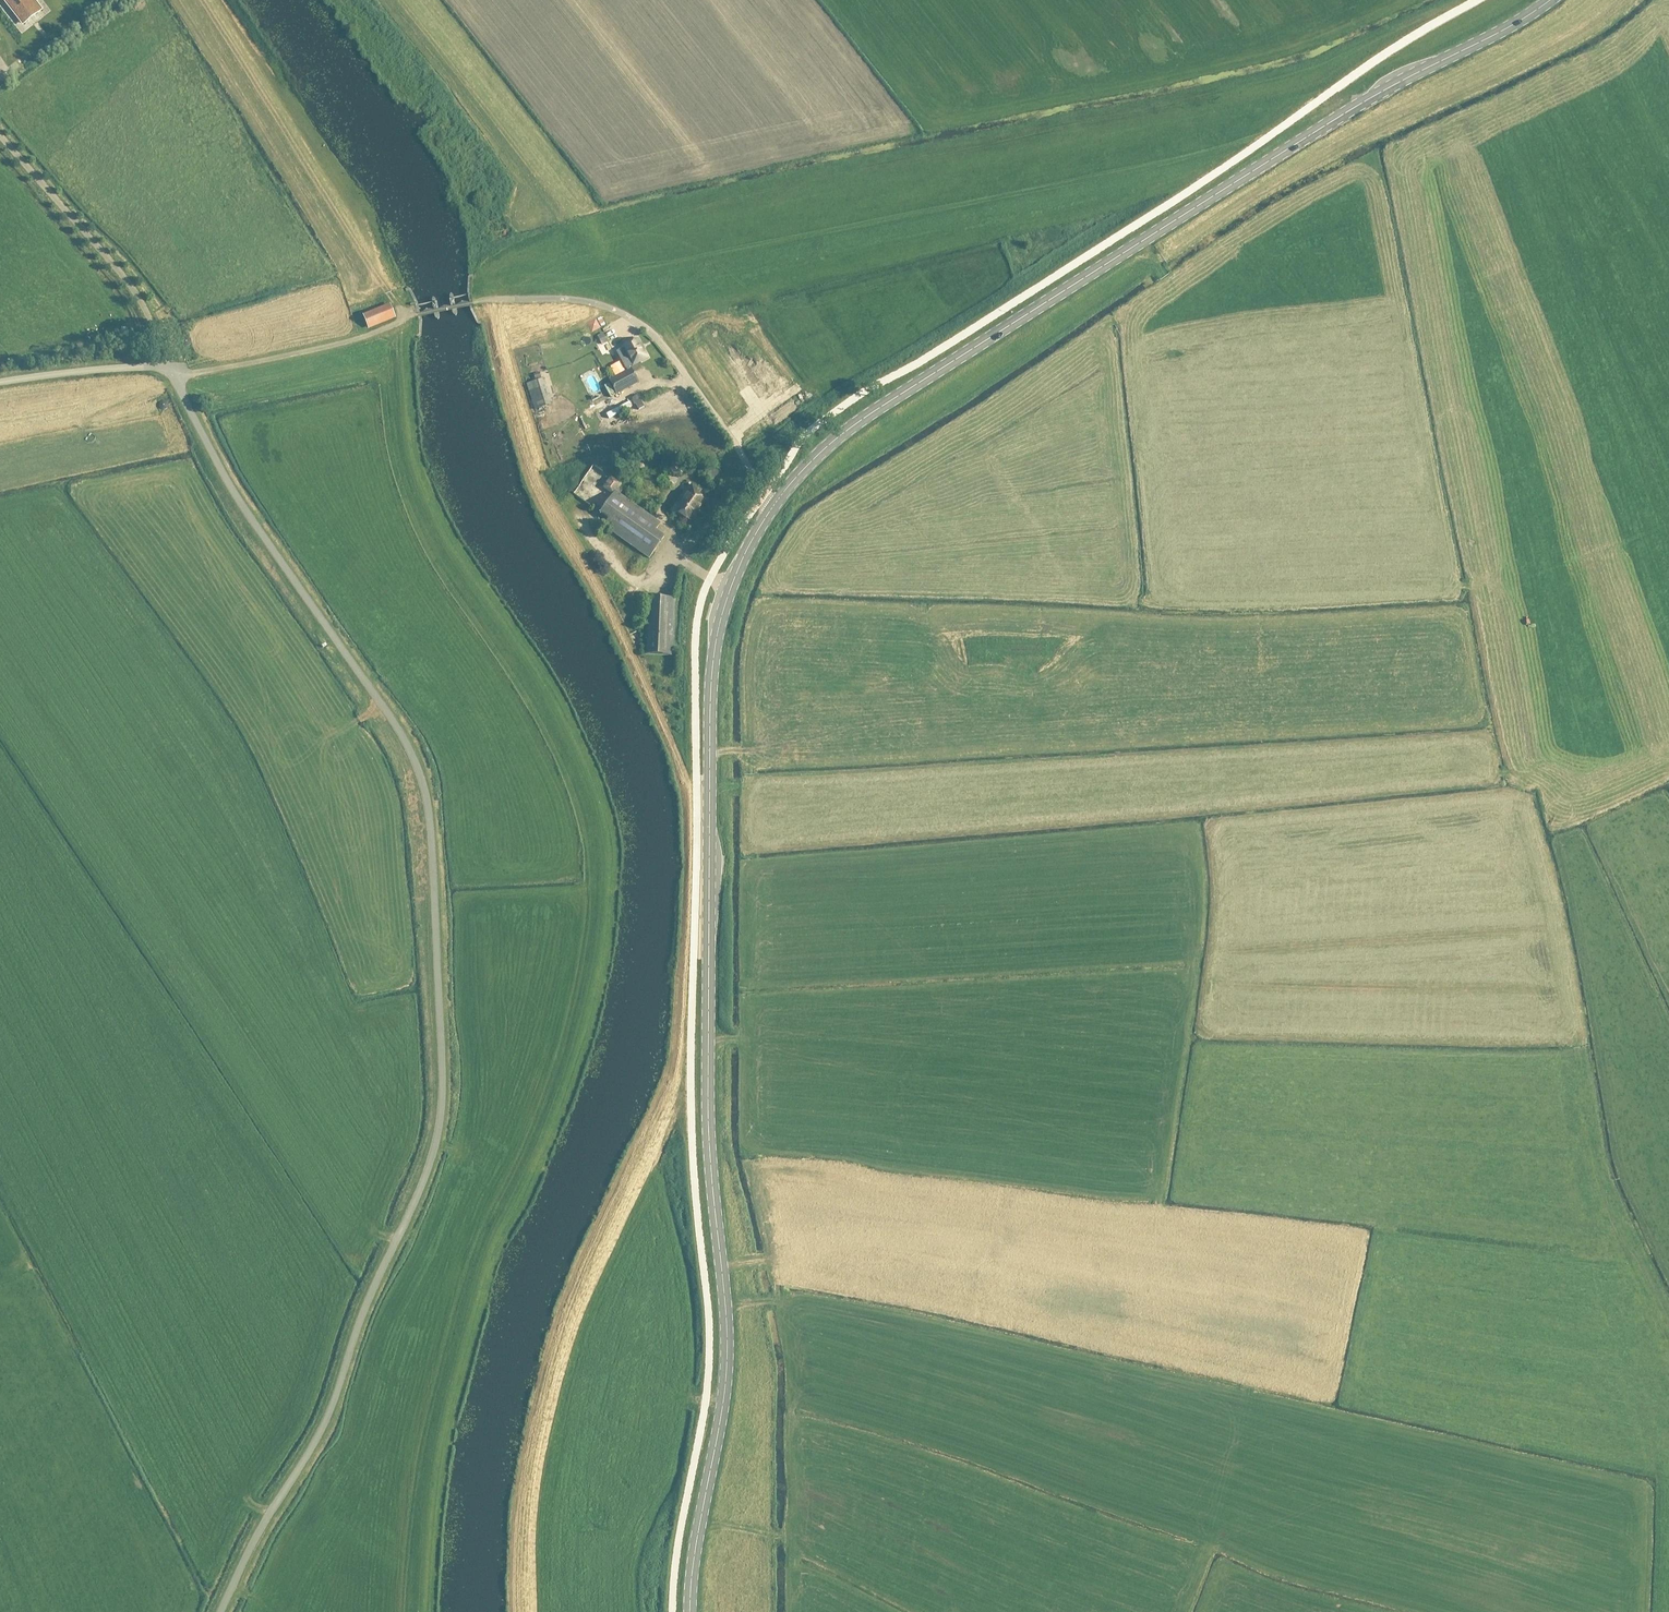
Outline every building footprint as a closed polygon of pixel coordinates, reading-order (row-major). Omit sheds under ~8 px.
[(35,10),(27,0),(4,0),(20,21),(35,10)] [(389,306),(364,317),(369,329),(395,318),(389,306)] [(633,367),(648,359),(638,341),(623,349),(633,367)] [(630,369),(609,380),(617,395),(638,384),(630,369)] [(543,379),(526,384),(534,409),(544,406),(542,400),(549,398),(543,379)] [(595,486),(597,475),(601,476),(604,463),(594,461),(591,477),(586,475),(584,484),(595,486)] [(684,471),(673,464),(669,471),(679,478),(684,471)] [(718,474),(712,470),(707,478),(713,481),(718,474)] [(615,492),(616,493),(621,486),(611,479),(603,489),(613,495),(615,492)] [(669,509),(690,523),(708,496),(688,482),(684,488),(685,488),(678,500),(684,504),(677,514),(670,509),(669,509)] [(606,503),(602,511),(614,518),(618,511),(606,503)] [(649,599),(646,655),(673,657),(675,600),(649,599)]
